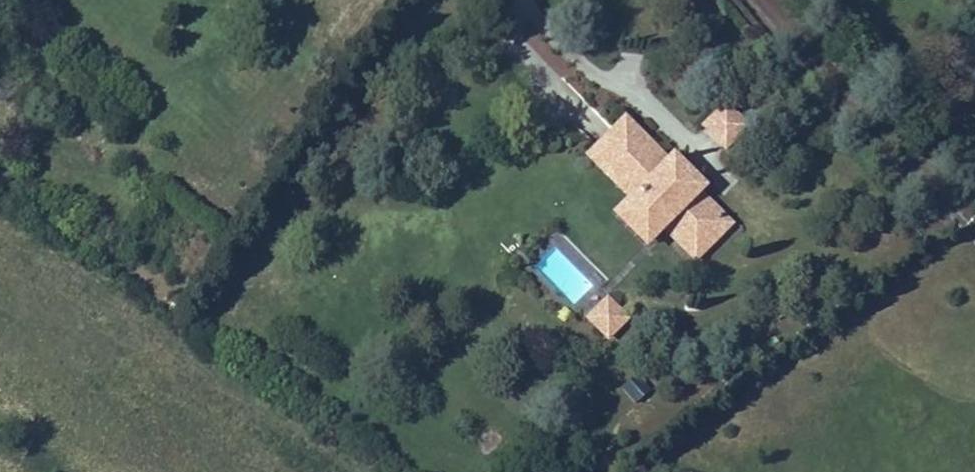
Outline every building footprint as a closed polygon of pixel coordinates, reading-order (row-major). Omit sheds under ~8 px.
[(723,104),(699,132),(726,155),(750,127),(723,104)] [(723,218),(621,114),(590,145),(639,195),(625,210),(655,238),(676,218),(700,241),(723,218)] [(11,196),(5,202),(11,206),(16,200),(11,196)] [(557,224),(549,230),(553,237),(562,230),(557,224)] [(582,322),(607,346),(630,322),(606,298),(582,322)] [(172,307),(184,317),(190,308),(180,299),(172,307)]
